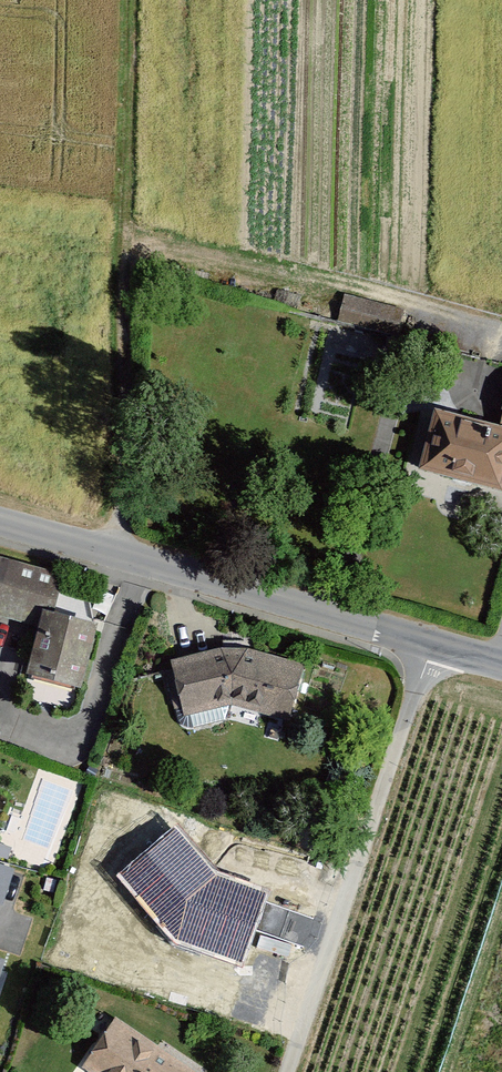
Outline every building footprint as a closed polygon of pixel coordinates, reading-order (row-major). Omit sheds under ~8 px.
[(342,311),(336,338),(395,350),(400,323),(342,311)] [(425,476),(501,495),(501,433),(440,417),(425,476)] [(50,627),(57,602),(63,574),(0,557),(0,613),(50,627)] [(82,686),(96,622),(42,610),(27,674),(82,686)] [(230,646),(174,658),(186,714),(237,704),(287,716),(307,661),(249,648),(230,646)] [(215,873),(175,826),(116,875),(174,945),(243,969),(270,892),(215,873)] [(0,864),(0,905),(3,906),(15,869),(0,864)] [(83,1071),(84,1071),(191,1071),(116,1022),(83,1071)]
